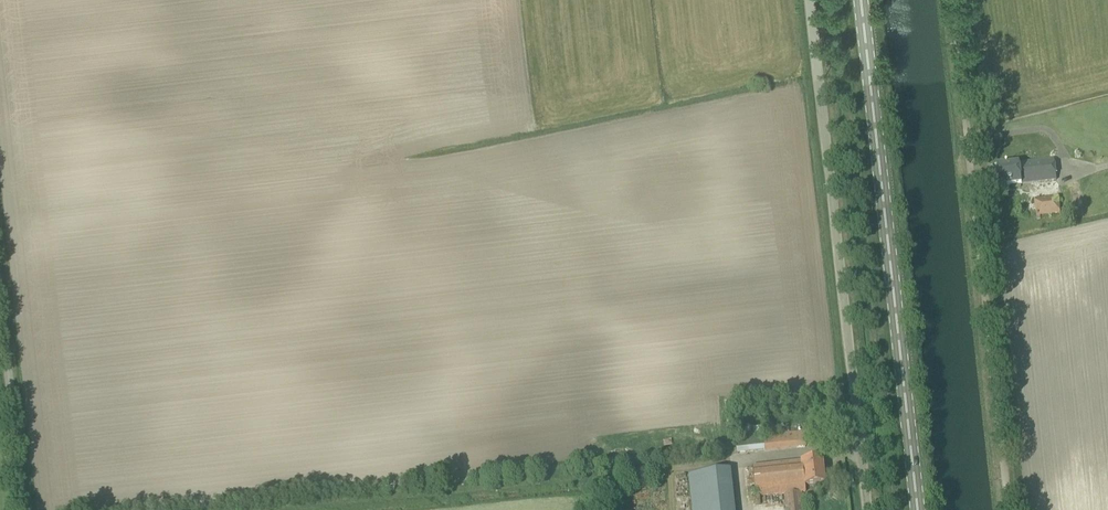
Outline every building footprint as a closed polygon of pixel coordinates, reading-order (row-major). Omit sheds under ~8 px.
[(1000,186),(1055,180),(1056,180),(1054,159),(997,165),(1000,186)] [(1034,199),(1037,219),(1040,219),(1040,215),(1060,213),(1058,196),(1034,199)] [(749,438),(736,439),(736,441),(737,452),(806,445),(805,431),(749,438)] [(814,484),(825,483),(822,459),(802,462),(802,461),(753,467),(756,496),(784,493),(785,509),(803,509),(801,492),(805,491),(805,485),(814,484)] [(731,480),(730,469),(689,474),(691,490),(692,509),(735,509),(731,480)]
